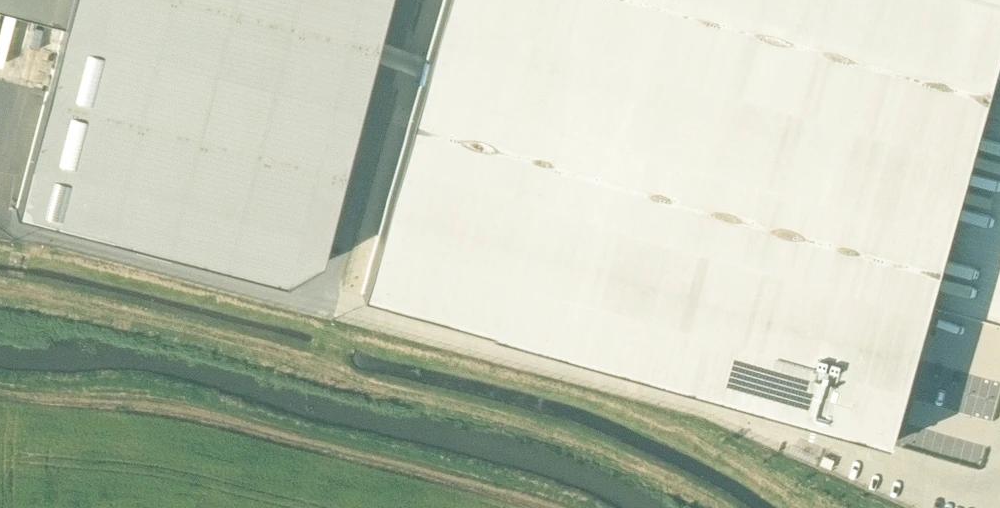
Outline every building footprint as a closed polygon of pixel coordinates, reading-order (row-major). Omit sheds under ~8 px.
[(65,25),(15,217),(282,286),(318,264),(386,0),(0,0),(0,8),(65,25)] [(361,293),(894,441),(999,66),(999,0),(442,0),(361,293)]
